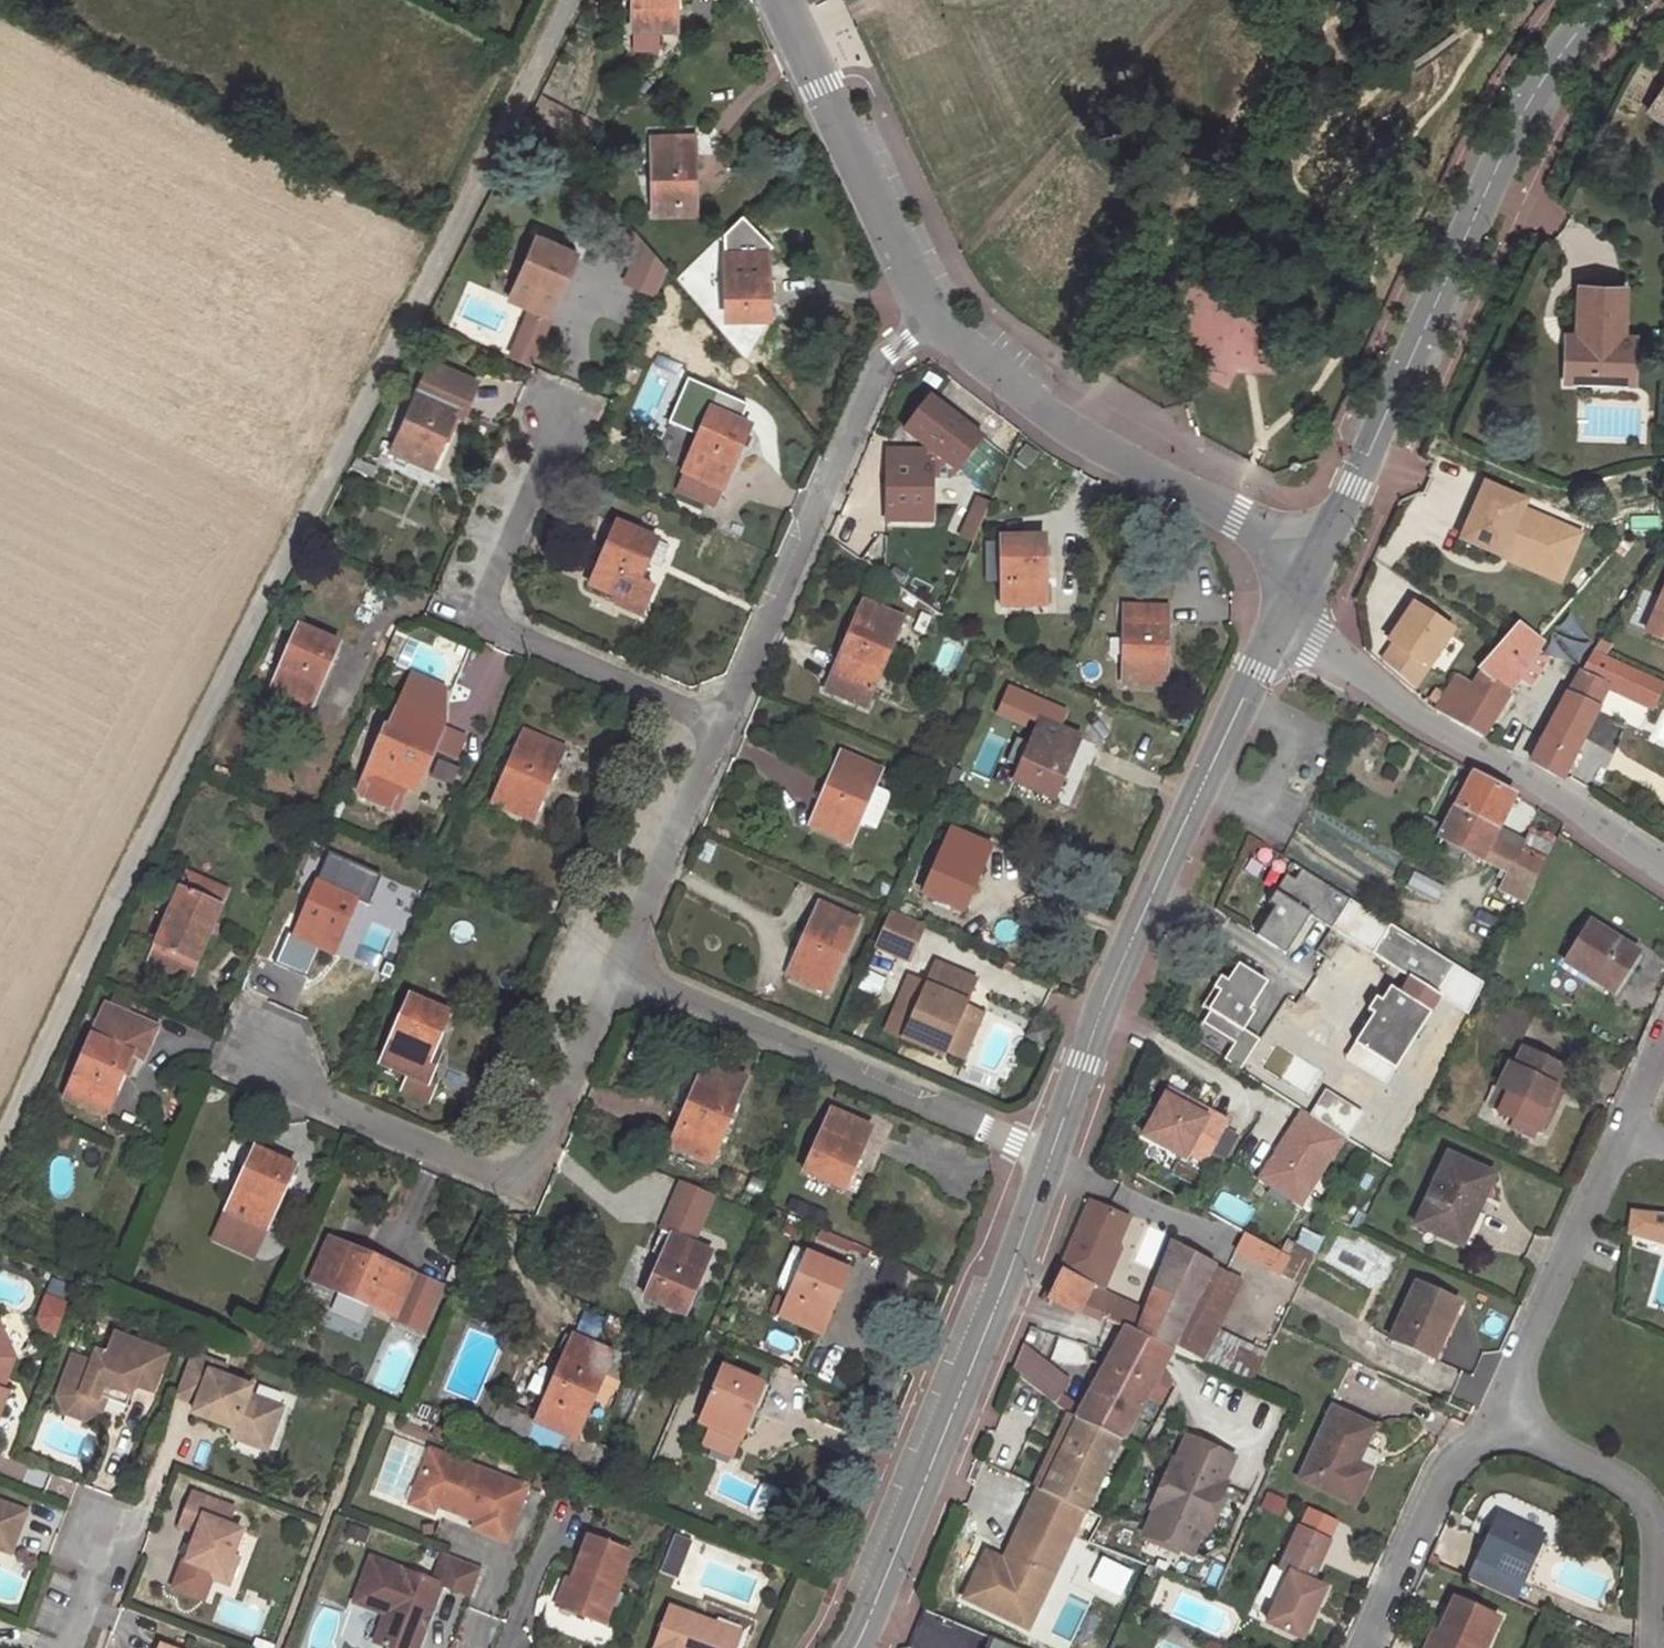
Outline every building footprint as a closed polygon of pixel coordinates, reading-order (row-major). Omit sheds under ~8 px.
[(631,29),(675,29),(676,0),(631,0),(631,29)] [(667,79),(655,90),(665,102),(677,91),(667,79)] [(1648,112),(1663,122),(1663,87),(1648,112)] [(651,140),(651,214),(695,213),(693,138),(651,140)] [(733,223),(734,251),(767,250),(772,245),(742,215),(733,223)] [(1652,242),(1659,231),(1644,221),(1637,232),(1652,242)] [(723,234),(725,318),(768,317),(767,250),(734,251),(733,223),(723,234)] [(514,271),(520,274),(536,239),(529,236),(514,271)] [(536,239),(520,274),(510,298),(532,308),(549,315),(575,255),(537,237),(536,239)] [(655,295),(666,259),(634,249),(622,285),(655,295)] [(1623,337),(1625,288),(1579,286),(1577,334),(1581,334),(1582,343),(1566,342),(1565,382),(1595,383),(1595,371),(1633,372),(1635,337),(1623,337)] [(659,302),(653,315),(665,321),(671,307),(659,302)] [(549,315),(532,308),(510,357),(527,365),(549,315)] [(1566,333),(1566,342),(1582,343),(1581,334),(1577,334),(1566,333)] [(392,451),(431,468),(462,398),(469,400),(477,382),(430,362),(392,451)] [(1633,384),(1633,372),(1595,371),(1595,383),(1633,384)] [(931,453),(930,476),(950,479),(957,474),(959,476),(985,442),(932,401),(906,434),(931,453)] [(707,482),(720,488),(722,488),(748,428),(710,412),(683,472),(685,473),(707,482)] [(1034,453),(1027,451),(1024,459),(1030,462),(1034,453)] [(930,522),(930,476),(931,453),(887,453),(887,521),(930,522)] [(378,469),(356,460),(351,470),(373,479),(378,469)] [(678,490),(700,499),(707,482),(685,473),(678,490)] [(1502,547),(1550,568),(1568,528),(1520,506),(1524,499),(1483,481),(1459,536),(1499,554),(1502,547)] [(707,482),(700,499),(713,505),(720,488),(707,482)] [(992,508),(981,503),(964,540),(975,545),(992,508)] [(618,526),(590,586),(619,598),(616,606),(640,617),(652,588),(639,582),(656,542),(618,526)] [(1568,528),(1550,568),(1560,573),(1578,532),(1568,528)] [(1000,540),(1001,607),(1045,606),(1043,539),(1000,540)] [(1646,632),(1663,641),(1663,593),(1646,632)] [(1394,643),(1382,660),(1414,688),(1453,630),(1414,603),(1389,640),(1394,643)] [(862,605),(825,692),(864,708),(902,621),(862,605)] [(1123,608),(1123,685),(1165,686),(1165,609),(1123,608)] [(922,614),(914,632),(923,635),(930,619),(922,614)] [(1509,691),(1539,640),(1527,630),(1521,625),(1481,672),(1479,670),(1471,683),(1459,675),(1447,694),(1437,710),(1482,738),(1509,691)] [(298,630),(272,690),(312,708),(339,648),(298,630)] [(1610,645),(1600,640),(1592,653),(1603,658),(1610,645)] [(1581,673),(1529,765),(1561,781),(1596,710),(1611,715),(1628,681),(1587,661),(1581,673)] [(883,676),(877,691),(888,696),(895,681),(883,676)] [(413,677),(407,690),(444,706),(444,691),(413,677)] [(433,753),(443,731),(444,706),(407,690),(389,729),(386,728),(357,796),(397,813),(407,789),(419,761),(428,765),(433,753)] [(1041,723),(1015,785),(1052,801),(1079,740),(1041,723)] [(433,753),(454,763),(464,740),(443,731),(433,753)] [(524,734),(493,804),(533,820),(563,751),(524,734)] [(840,757),(811,827),(849,843),(880,772),(840,757)] [(407,789),(417,793),(428,765),(419,761),(407,789)] [(1514,797),(1473,774),(1444,829),(1439,838),(1482,860),(1497,831),(1514,797)] [(876,790),(861,824),(874,830),(888,795),(876,790)] [(1444,829),(1424,818),(1415,834),(1435,846),(1439,838),(1444,829)] [(1508,874),(1523,844),(1497,831),(1482,860),(1508,874)] [(951,832),(922,895),(962,912),(990,848),(951,832)] [(312,834),(307,847),(318,852),(323,838),(312,834)] [(1525,903),(1553,847),(1528,836),(1523,844),(1508,874),(1500,890),(1525,903)] [(718,842),(709,838),(704,848),(713,852),(718,842)] [(324,867),(295,937),(334,954),(364,885),(324,867)] [(1273,906),(1255,936),(1284,954),(1309,915),(1329,928),(1348,898),(1300,868),(1294,878),(1286,872),(1267,902),(1273,906)] [(187,876),(149,963),(188,979),(227,892),(187,876)] [(882,884),(878,893),(886,897),(890,888),(882,884)] [(549,900),(543,913),(553,917),(558,903),(549,900)] [(819,906),(788,977),(826,993),(857,922),(819,906)] [(924,927),(889,912),(874,946),(909,961),(924,927)] [(1371,953),(1408,976),(1435,993),(1454,963),(1389,923),(1371,953)] [(1636,953),(1590,923),(1564,963),(1610,994),(1636,953)] [(975,982),(937,965),(904,1041),(942,1058),(943,1053),(963,1008),(975,982)] [(1239,1073),(1258,1042),(1243,1032),(1254,1015),(1249,1012),(1267,984),(1238,966),(1227,984),(1220,979),(1201,1010),(1209,1015),(1191,1043),(1239,1073)] [(1408,976),(1398,992),(1431,1012),(1440,997),(1435,993),(1408,976)] [(1372,1014),(1353,1044),(1354,1044),(1395,1070),(1431,1012),(1398,992),(1389,987),(1381,1001),(1372,1014)] [(1367,1010),(1372,1014),(1381,1001),(1375,997),(1367,1010)] [(411,1000),(381,1065),(407,1076),(426,1085),(427,1083),(439,1055),(433,1052),(450,1016),(411,1000)] [(106,1006),(65,1100),(105,1117),(132,1056),(143,1060),(156,1028),(106,1006)] [(981,1016),(963,1008),(943,1053),(960,1061),(981,1016)] [(1395,1070),(1354,1044),(1345,1059),(1386,1084),(1395,1070)] [(1513,1122),(1536,1133),(1546,1113),(1541,1110),(1552,1090),(1556,1092),(1566,1071),(1522,1049),(1513,1068),(1509,1066),(1498,1088),(1505,1090),(1495,1113),(1513,1122)] [(706,1065),(670,1147),(710,1164),(745,1082),(706,1065)] [(435,1086),(427,1083),(426,1085),(407,1076),(400,1092),(428,1104),(435,1086)] [(1483,1107),(1495,1113),(1505,1090),(1498,1088),(1494,1085),(1483,1107)] [(1205,1121),(1208,1115),(1169,1093),(1165,1099),(1205,1121)] [(1205,1121),(1165,1099),(1143,1139),(1183,1161),(1186,1156),(1204,1166),(1227,1126),(1208,1115),(1205,1121)] [(831,1112),(803,1174),(844,1192),(871,1130),(831,1112)] [(1343,1138),(1302,1112),(1259,1180),(1301,1206),(1343,1138)] [(1532,1141),(1536,1133),(1513,1122),(1509,1129),(1532,1141)] [(295,1170),(255,1151),(226,1212),(262,1228),(266,1230),(295,1170)] [(1493,1176),(1448,1155),(1415,1225),(1461,1247),(1493,1176)] [(1217,1219),(1168,1192),(1166,1195),(1143,1182),(1137,1194),(1239,1249),(1245,1237),(1216,1221),(1217,1219)] [(660,1234),(670,1238),(689,1246),(712,1197),(683,1184),(660,1234)] [(791,1201),(787,1211),(803,1218),(808,1207),(791,1201)] [(1089,1205),(1060,1273),(1063,1274),(1092,1287),(1099,1290),(1128,1221),(1089,1205)] [(262,1228),(226,1212),(214,1238),(250,1254),(262,1228)] [(670,1238),(660,1234),(652,1253),(662,1257),(670,1238)] [(393,1318),(411,1278),(351,1253),(354,1246),(332,1236),(311,1283),(393,1318)] [(689,1246),(670,1238),(662,1257),(644,1299),(683,1315),(710,1255),(689,1246)] [(1309,1269),(1315,1256),(1295,1245),(1289,1258),(1309,1269)] [(1170,1351),(1213,1268),(1173,1246),(1164,1267),(1159,1276),(1153,1292),(1147,1306),(1146,1311),(1138,1335),(1170,1351)] [(1399,1255),(1386,1249),(1379,1263),(1392,1269),(1399,1255)] [(777,1298),(771,1313),(819,1334),(846,1273),(794,1251),(780,1283),(785,1296),(789,1298),(787,1302),(777,1298)] [(1303,1280),(1309,1269),(1289,1258),(1283,1270),(1297,1278),(1303,1280)] [(1370,1274),(1343,1260),(1329,1289),(1355,1302),(1370,1274)] [(1199,1364),(1208,1348),(1241,1282),(1213,1268),(1170,1351),(1199,1364)] [(1090,1321),(1093,1314),(1082,1308),(1092,1287),(1063,1274),(1049,1301),(1090,1321)] [(411,1278),(393,1318),(421,1329),(439,1290),(411,1278)] [(1458,1304),(1415,1284),(1390,1340),(1434,1360),(1458,1304)] [(1093,1314),(1102,1318),(1111,1295),(1099,1290),(1092,1287),(1082,1308),(1093,1314)] [(1138,1335),(1146,1311),(1111,1295),(1102,1318),(1126,1330),(1138,1335)] [(1280,1329),(1290,1308),(1272,1299),(1255,1335),(1272,1343),(1280,1329)] [(1308,1314),(1299,1309),(1292,1324),(1301,1329),(1308,1314)] [(3,1329),(0,1331),(0,1427),(11,1398),(5,1395),(0,1394),(4,1382),(12,1379),(18,1362),(3,1329)] [(1165,1361),(1170,1351),(1138,1335),(1126,1330),(1119,1342),(1116,1348),(1161,1368),(1165,1361)] [(171,1357),(118,1337),(109,1358),(100,1355),(96,1366),(77,1359),(67,1386),(73,1389),(69,1400),(74,1412),(86,1417),(99,1411),(107,1389),(134,1399),(138,1389),(157,1396),(171,1357)] [(535,1425),(575,1442),(613,1355),(574,1338),(537,1420),(535,1425)] [(1252,1387),(1270,1348),(1261,1344),(1260,1348),(1250,1344),(1245,1352),(1239,1349),(1233,1362),(1227,1376),(1252,1387)] [(1119,1437),(1122,1439),(1161,1368),(1116,1348),(1084,1408),(1068,1398),(1060,1407),(1066,1412),(1079,1419),(1119,1437)] [(1227,1376),(1233,1362),(1220,1356),(1221,1355),(1208,1348),(1199,1364),(1227,1376)] [(230,1371),(195,1358),(179,1399),(200,1407),(197,1417),(224,1427),(226,1422),(239,1427),(237,1432),(272,1445),(285,1412),(251,1399),(254,1391),(226,1380),(230,1371)] [(1027,1381),(1060,1407),(1068,1398),(1057,1380),(1038,1366),(1027,1381)] [(761,1388),(723,1371),(700,1424),(711,1429),(739,1440),(761,1388)] [(0,1394),(5,1395),(12,1379),(4,1382),(0,1394)] [(134,1399),(107,1389),(99,1411),(86,1417),(74,1412),(69,1400),(73,1389),(67,1386),(61,1400),(69,1418),(86,1425),(104,1417),(109,1402),(130,1410),(134,1399)] [(612,1458),(575,1442),(535,1425),(537,1420),(502,1406),(490,1432),(603,1479),(612,1458)] [(1333,1410),(1329,1419),(1302,1479),(1355,1505),(1378,1453),(1364,1447),(1373,1428),(1333,1410)] [(1044,1489),(1079,1419),(1066,1412),(1032,1483),(1044,1489)] [(1082,1513),(1119,1437),(1079,1419),(1044,1489),(1006,1564),(987,1554),(965,1599),(1029,1630),(1084,1514),(1082,1513)] [(226,1422),(224,1427),(237,1432),(239,1427),(226,1422)] [(703,1447),(731,1458),(739,1440),(711,1429),(703,1447)] [(237,1432),(234,1440),(269,1453),(272,1445),(237,1432)] [(1232,1460),(1186,1439),(1174,1465),(1171,1463),(1151,1509),(1154,1511),(1143,1536),(1189,1557),(1200,1531),(1203,1533),(1224,1487),(1220,1485),(1232,1460)] [(433,1455),(418,1494),(443,1503),(444,1500),(452,1504),(449,1514),(479,1526),(477,1534),(510,1546),(531,1491),(433,1455)] [(443,1503),(418,1494),(413,1509),(437,1519),(440,1511),(449,1514),(452,1504),(444,1500),(443,1503)] [(1481,1507),(1469,1532),(1486,1540),(1477,1560),(1522,1582),(1541,1542),(1556,1549),(1557,1548),(1560,1544),(1562,1538),(1562,1533),(1560,1527),(1557,1522),(1553,1519),(1506,1498),(1499,1496),(1485,1501),(1481,1507)] [(237,1514),(195,1498),(182,1531),(200,1538),(190,1564),(188,1563),(178,1589),(209,1601),(216,1584),(218,1577),(227,1581),(235,1561),(244,1536),(230,1531),(237,1514)] [(13,1556),(28,1516),(0,1505),(0,1551),(13,1556)] [(1331,1542),(1298,1528),(1279,1568),(1290,1573),(1267,1623),(1304,1639),(1326,1589),(1312,1582),(1331,1542)] [(635,1556),(592,1539),(575,1584),(564,1613),(607,1629),(635,1556)] [(1135,1573),(1106,1558),(1092,1587),(1120,1602),(1135,1573)] [(485,1573),(447,1559),(437,1586),(374,1562),(357,1607),(388,1619),(377,1647),(378,1647),(422,1647),(428,1633),(424,1631),(429,1620),(433,1621),(444,1590),(474,1602),(485,1573)] [(227,1581),(218,1577),(216,1584),(231,1590),(241,1563),(235,1561),(227,1581)] [(1155,1569),(1145,1565),(1142,1573),(1151,1577),(1155,1569)] [(564,1613),(575,1584),(570,1582),(559,1611),(564,1613)] [(1454,1600),(1438,1635),(1444,1638),(1439,1647),(1484,1647),(1497,1620),(1454,1600)] [(673,1611),(659,1647),(741,1647),(745,1639),(673,1611)] [(428,1633),(433,1621),(429,1620),(424,1631),(428,1633)] [(1433,1633),(1426,1647),(1439,1647),(1444,1638),(1438,1635),(1433,1633)] [(1578,1638),(1573,1647),(1600,1647),(1578,1638)]
